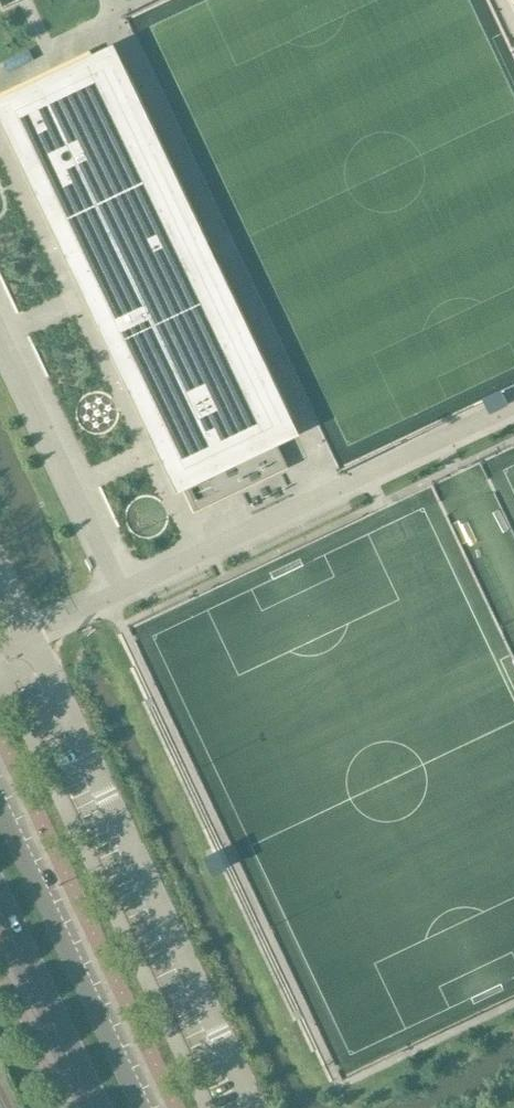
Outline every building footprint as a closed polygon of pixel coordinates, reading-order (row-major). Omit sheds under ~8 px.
[(0,99),(0,108),(183,492),(188,490),(194,502),(195,504),(234,486),(275,466),(259,432),(185,277),(177,259),(94,84),(82,60),(0,99)] [(102,80),(94,84),(177,259),(190,252),(209,243),(126,68),(102,80)] [(199,271),(185,277),(259,432),(268,428),(292,417),(218,262),(199,271)] [(489,411),(508,402),(500,386),(481,396),(489,411)]
